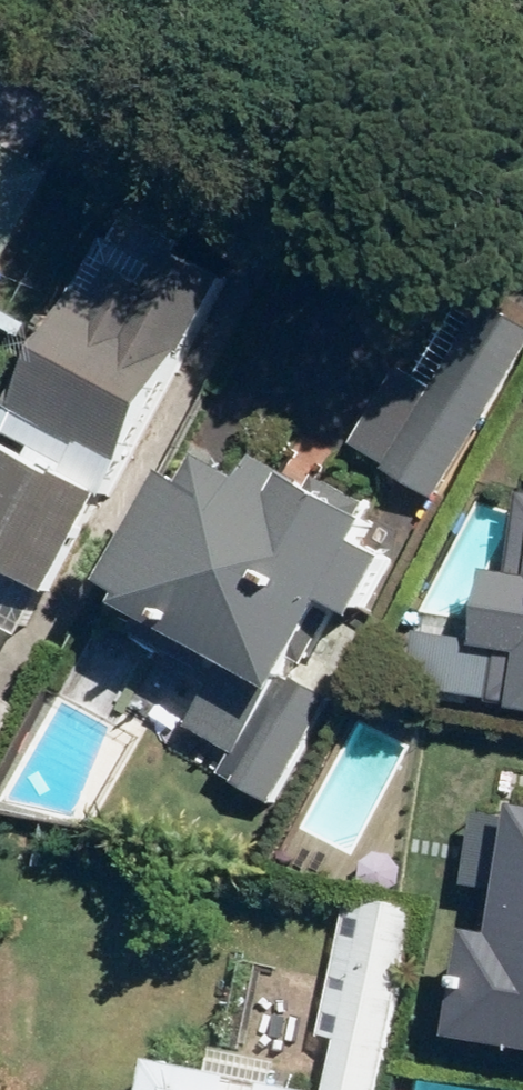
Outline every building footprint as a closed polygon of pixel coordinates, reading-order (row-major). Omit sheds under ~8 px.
[(0,141),(0,289),(62,174),(0,141)] [(0,450),(0,552),(7,555),(3,563),(58,593),(231,278),(181,250),(187,239),(132,209),(0,450)] [(359,440),(394,461),(389,469),(443,501),(522,369),(522,328),(493,310),(434,408),(393,383),(359,440)] [(319,483),(267,453),(252,480),(215,458),(200,485),(179,473),(114,584),(135,596),(130,605),(228,662),(191,725),(237,752),(225,773),(277,803),(339,698),(296,673),(337,602),(364,618),(399,559),(369,541),(381,520),(370,514),(377,503),(325,473),(319,483)] [(416,685),(522,703),(522,564),(521,576),(503,573),(493,631),(427,620),(416,685)] [(26,704),(0,691),(0,755),(26,704)] [(465,1033),(522,1043),(522,816),(522,819),(486,813),(474,885),(515,892),(508,934),(482,930),(465,1033)] [(374,893),(329,1089),(381,1089),(423,904),(374,893)] [(154,1057),(147,1089),(319,1089),(154,1057)]
